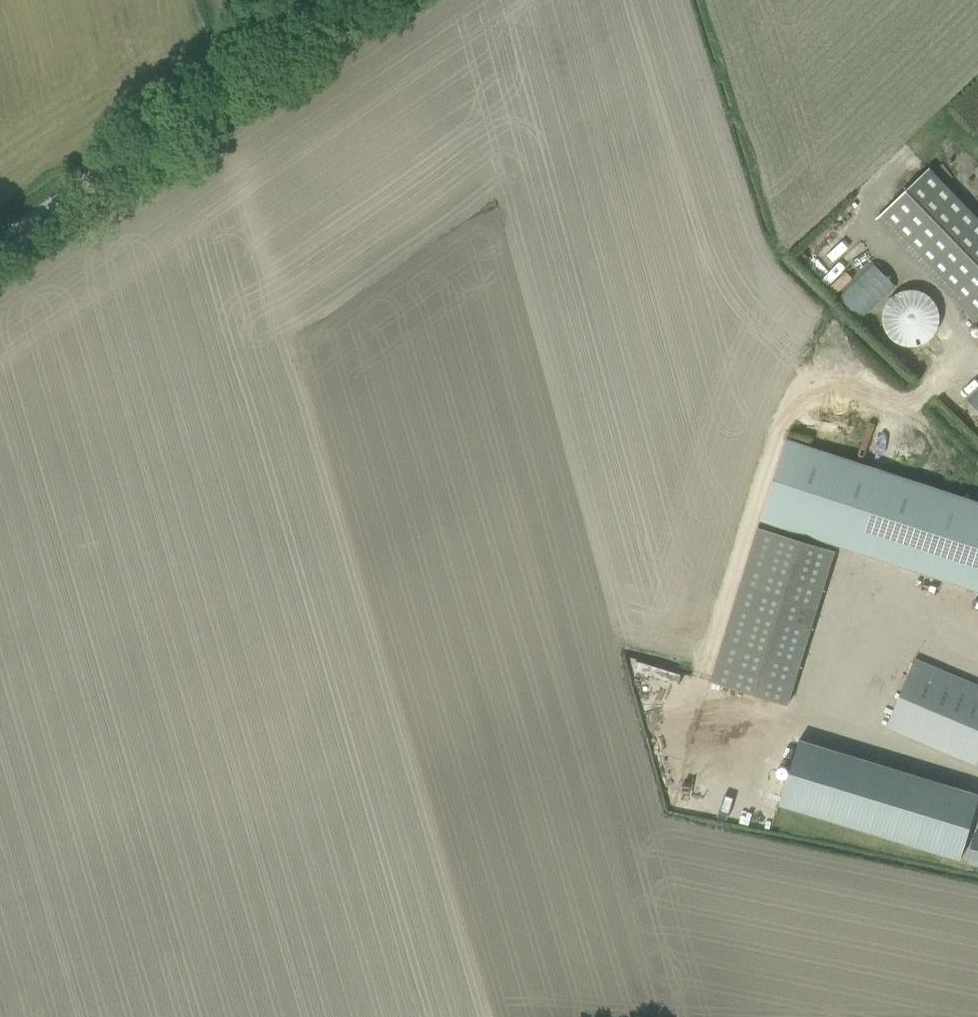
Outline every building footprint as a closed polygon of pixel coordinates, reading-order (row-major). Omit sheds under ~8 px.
[(977,324),(977,218),(928,167),(875,217),(977,324)] [(858,317),(894,284),(873,263),(855,280),(845,269),(828,285),(858,317)] [(875,303),(895,350),(941,331),(921,284),(875,303)] [(786,440),(760,519),(977,591),(977,503),(786,440)] [(885,728),(977,768),(977,684),(915,657),(885,728)] [(875,761),(800,737),(779,802),(961,859),(977,805),(977,793),(875,761)] [(975,832),(966,863),(977,866),(977,833),(975,832)]
